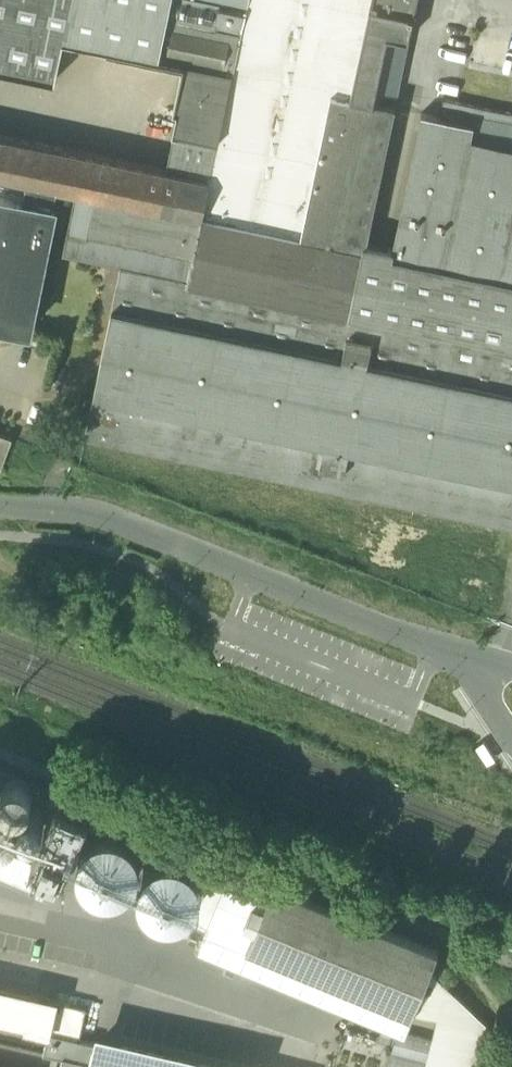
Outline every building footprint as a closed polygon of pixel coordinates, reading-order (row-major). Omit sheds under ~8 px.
[(55,79),(64,35),(107,44),(107,46),(182,62),(175,108),(180,109),(176,129),(178,130),(219,139),(247,0),(0,0),(0,68),(55,79)] [(350,315),(363,248),(393,105),(372,101),(374,91),(386,34),(408,38),(412,16),(413,16),(416,0),(247,0),(219,139),(218,146),(210,144),(205,163),(214,166),(212,179),(203,217),(190,279),(189,280),(350,315)] [(396,95),(408,38),(386,34),(374,91),(396,95)] [(418,128),(511,148),(511,115),(443,100),(439,118),(420,115),(418,128)] [(392,248),(391,252),(511,279),(511,148),(418,128),(392,248)] [(218,146),(219,139),(178,130),(169,169),(212,179),(214,166),(205,163),(210,144),(218,146)] [(212,179),(169,169),(0,133),(0,174),(19,178),(30,180),(58,186),(76,189),(203,217),(212,179)] [(19,178),(0,174),(0,192),(15,195),(19,178)] [(19,178),(15,195),(19,196),(22,197),(26,198),(30,180),(19,178)] [(26,198),(54,204),(58,186),(30,180),(26,198)] [(58,186),(54,204),(56,204),(56,205),(72,209),(76,189),(58,186)] [(203,217),(76,189),(72,209),(63,254),(119,266),(120,264),(190,279),(203,217)] [(22,197),(19,196),(15,195),(0,192),(0,305),(22,197)] [(22,197),(0,305),(0,322),(31,329),(56,205),(56,204),(54,204),(26,198),(22,197)] [(363,248),(350,315),(511,351),(511,279),(391,252),(392,248),(363,248)] [(190,279),(120,264),(119,266),(82,437),(511,531),(511,351),(350,315),(189,280),(190,279)] [(1,466),(12,437),(0,433),(0,466),(1,466)] [(29,781),(17,777),(5,782),(1,793),(6,805),(18,810),(29,805),(34,793),(29,781)] [(65,867),(91,806),(58,793),(33,854),(65,867)] [(25,810),(21,820),(27,829),(38,830),(45,822),(44,812),(35,806),(25,810)] [(2,808),(0,809),(0,838),(7,840),(18,833),(21,821),(14,811),(2,808)] [(138,869),(142,858),(141,846),(136,835),(127,827),(115,823),(103,824),(93,829),(85,838),(81,850),(82,862),(87,873),(96,881),(107,885),(119,884),(130,878),(138,869)] [(33,854),(0,840),(0,867),(55,890),(65,867),(33,854)] [(199,894),(203,882),(202,870),(197,860),(188,852),(176,848),(164,849),(153,854),(145,863),(142,874),(142,886),(148,897),(157,905),(168,909),(180,908),(191,903),(199,894)] [(206,926),(248,943),(273,882),(219,859),(193,921),(206,926)] [(247,946),(412,1014),(413,1011),(431,969),(439,950),(394,932),(273,882),(248,943),(247,946)] [(248,943),(206,926),(197,948),(398,1030),(404,1033),(405,1031),(412,1014),(247,946),(248,943)] [(431,969),(413,1011),(441,1018),(436,1039),(429,1066),(477,1066),(487,1025),(431,969)] [(49,1030),(80,1037),(87,1005),(0,985),(0,1016),(28,1023),(27,1026),(49,1030)] [(95,1040),(96,1040),(95,1045),(189,1066),(257,1066),(257,1064),(98,1027),(95,1040)] [(44,1050),(64,1055),(61,1066),(189,1066),(95,1045),(96,1040),(95,1040),(80,1037),(49,1030),(44,1050)] [(436,1039),(405,1031),(404,1033),(398,1030),(389,1066),(429,1066),(436,1039)]
